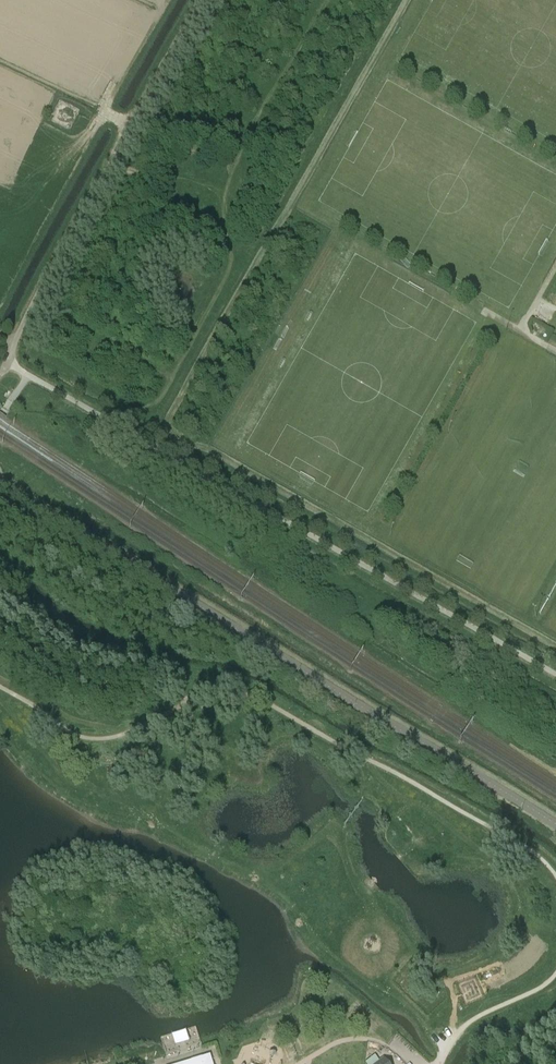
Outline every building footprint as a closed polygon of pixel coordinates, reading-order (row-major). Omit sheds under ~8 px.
[(209,1055),(179,1063),(212,1063),(209,1055)]
